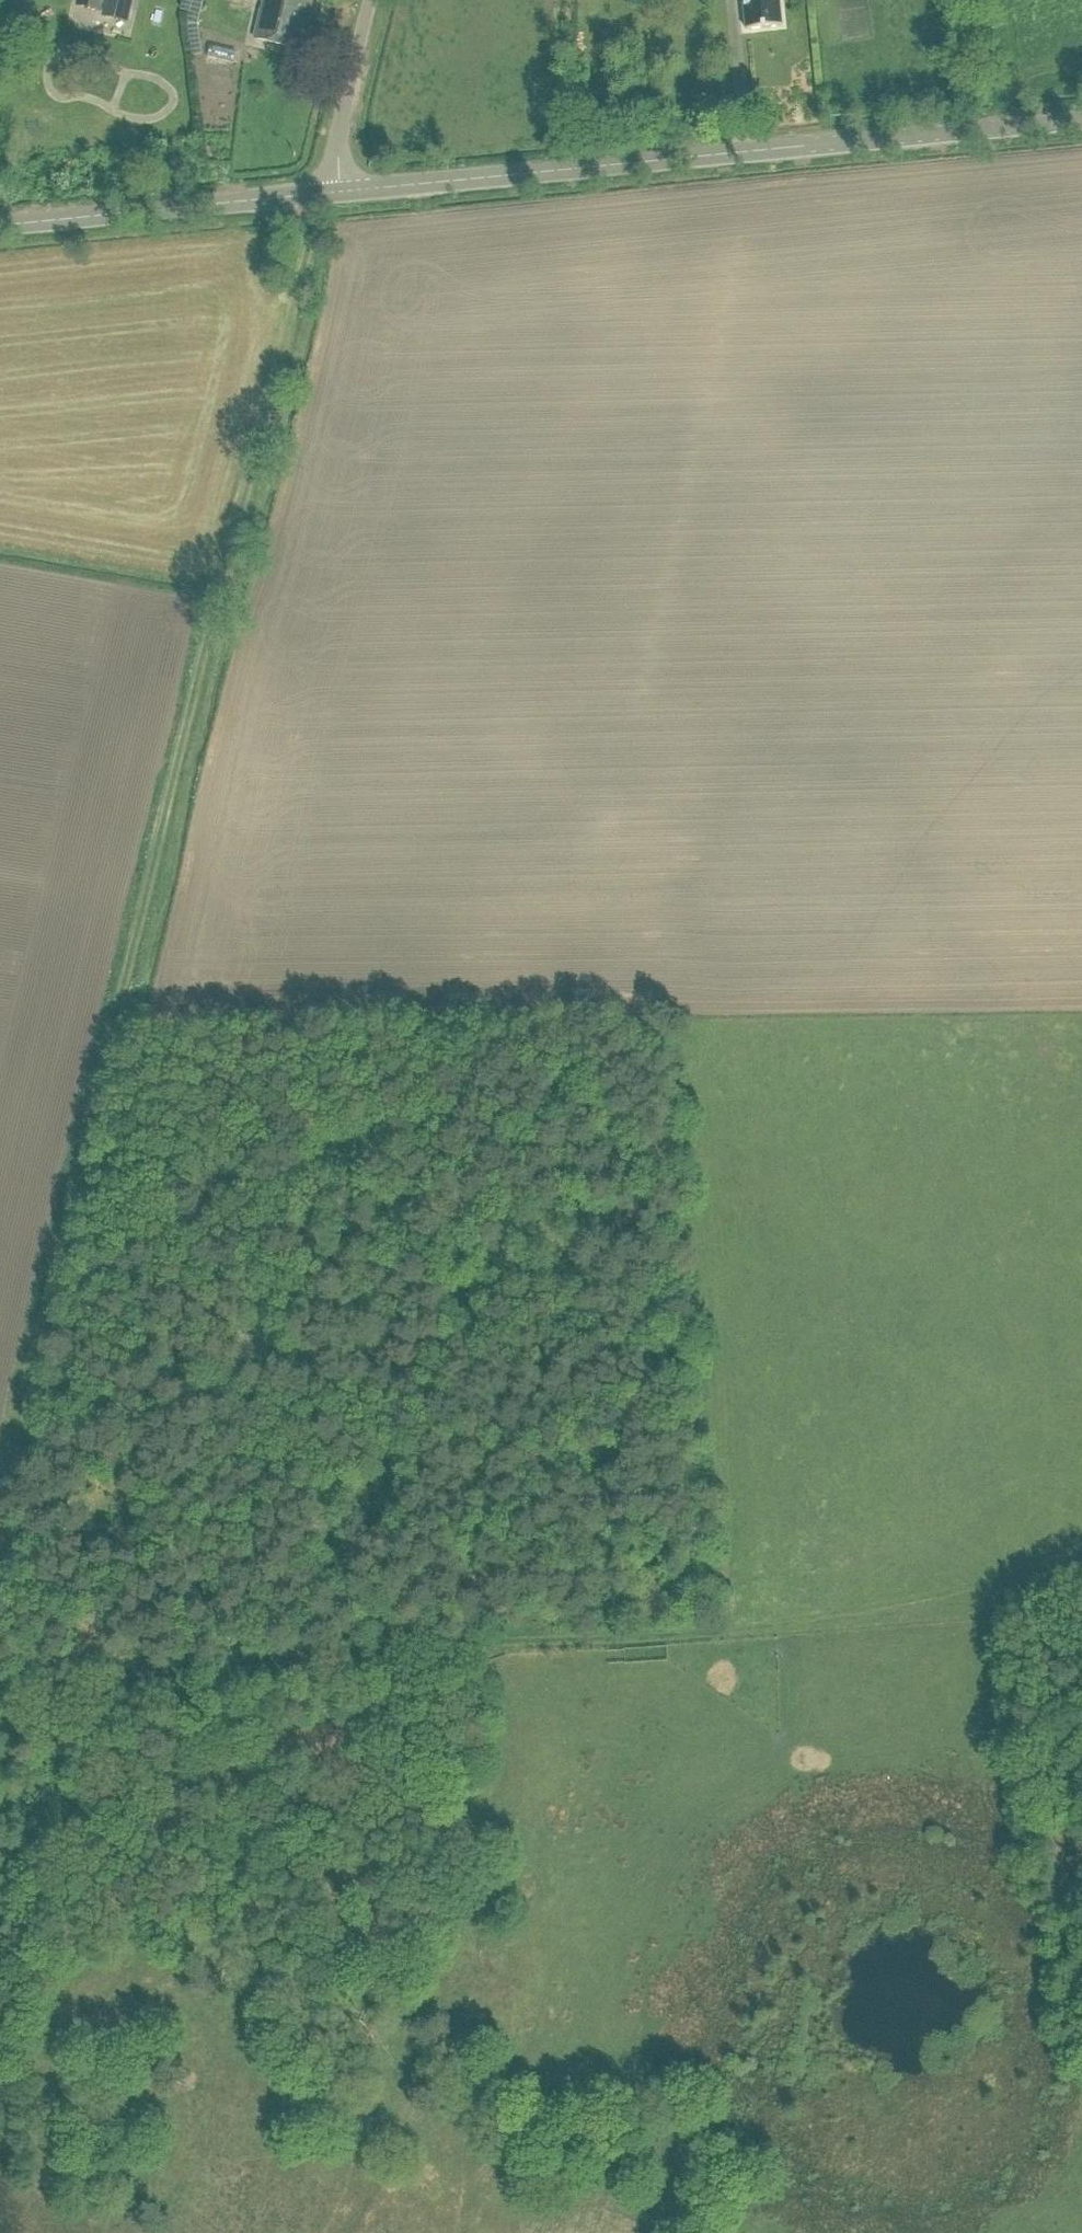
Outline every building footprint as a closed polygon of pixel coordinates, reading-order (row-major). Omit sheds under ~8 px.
[(101,3),(128,9),(130,0),(102,0),(101,3)] [(255,39),(301,49),(308,17),(312,0),(264,0),(255,39)] [(780,0),(743,0),(746,30),(783,27),(780,0)] [(55,136),(52,121),(37,123),(39,138),(55,136)]
